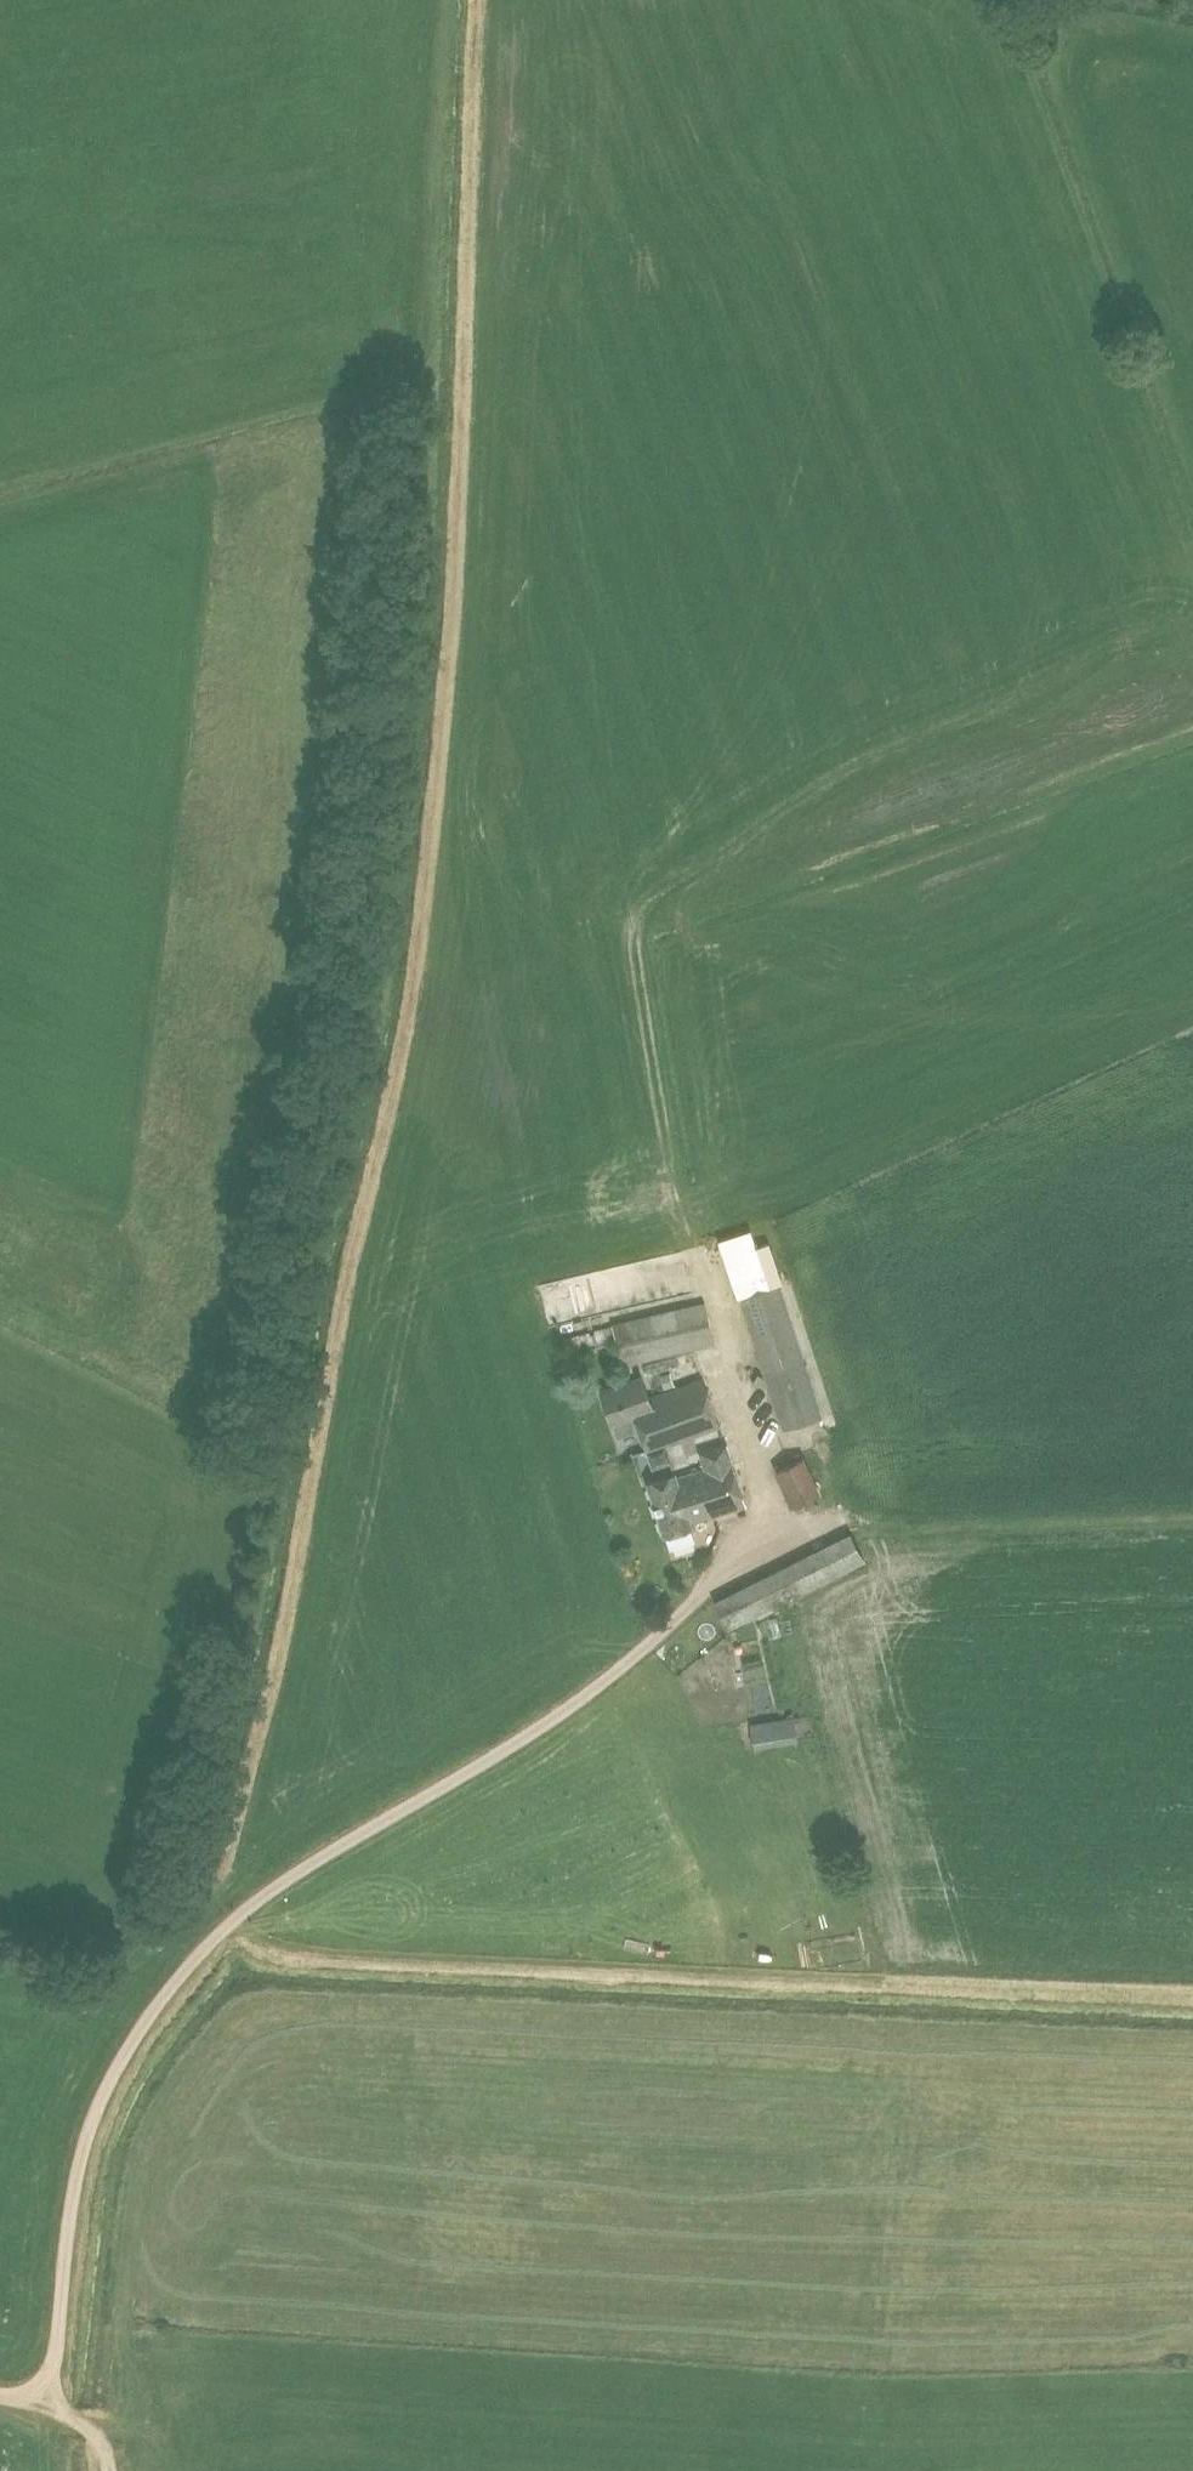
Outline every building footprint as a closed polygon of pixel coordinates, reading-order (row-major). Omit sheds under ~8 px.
[(751,1229),(723,1237),(741,1293),(768,1284),(751,1229)] [(822,1414),(780,1284),(740,1296),(781,1428),(822,1414)] [(587,1290),(566,1301),(577,1322),(598,1311),(587,1290)] [(623,1363),(715,1341),(705,1302),(614,1323),(623,1363)] [(602,1389),(613,1421),(618,1435),(640,1427),(648,1449),(720,1424),(703,1377),(650,1396),(642,1374),(602,1389)] [(677,1476),(676,1473),(648,1482),(666,1537),(695,1528),(693,1522),(748,1504),(728,1444),(702,1453),(706,1466),(677,1476)] [(806,1460),(776,1471),(791,1506),(820,1492),(806,1460)] [(870,1568),(852,1531),(785,1565),(793,1596),(800,1593),(805,1600),(870,1568)] [(728,1629),(793,1596),(785,1565),(712,1603),(728,1629)] [(755,1749),(798,1742),(794,1716),(750,1723),(755,1749)]
